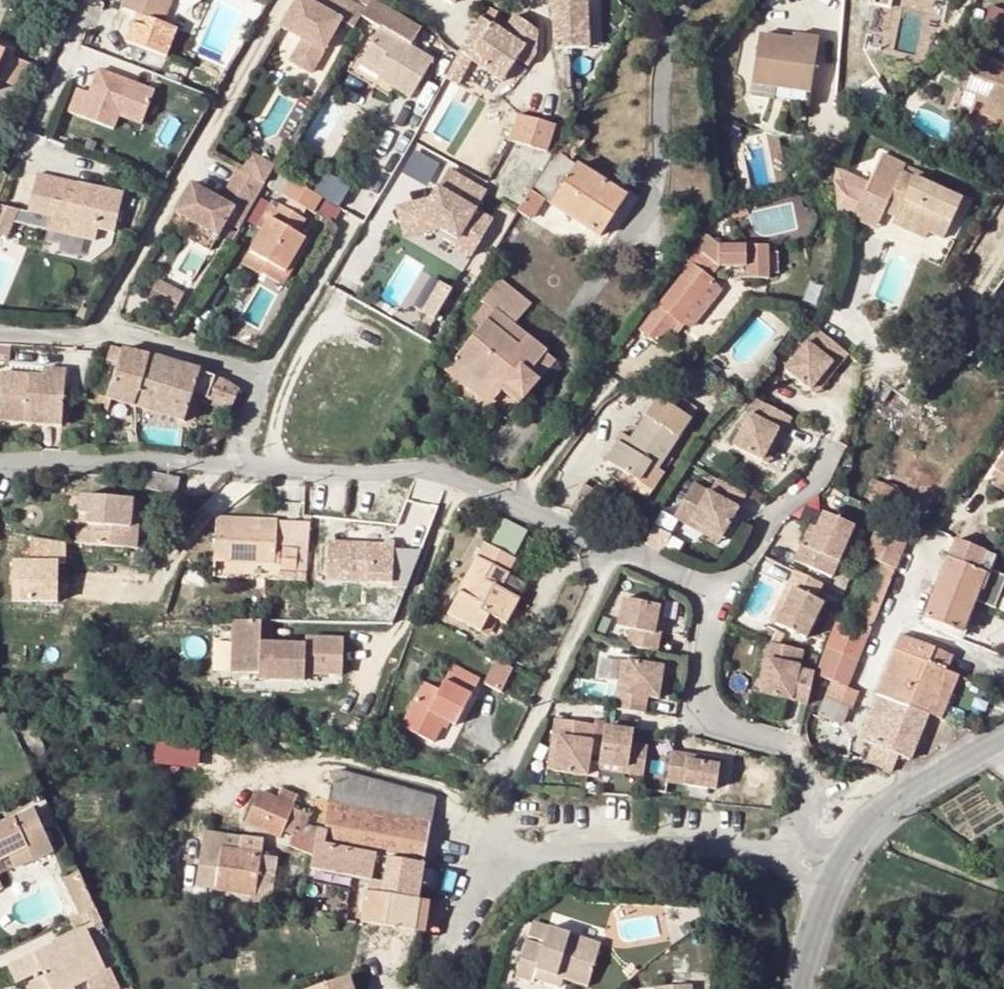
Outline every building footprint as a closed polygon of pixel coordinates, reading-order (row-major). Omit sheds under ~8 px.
[(123,10),(136,15),(148,20),(144,29),(133,25),(126,43),(166,58),(176,30),(163,26),(172,0),(127,0),(123,10)] [(366,11),(347,0),(319,0),(316,7),(304,0),(299,0),(282,29),(303,41),(291,63),(312,75),(342,23),(355,30),(366,11)] [(362,58),(383,71),(380,79),(413,98),(436,59),(413,45),(423,30),(377,0),(373,0),(366,11),(364,15),(382,26),(362,58)] [(487,8),(500,14),(506,0),(491,0),(487,8)] [(586,2),(553,3),(555,51),(589,50),(586,2)] [(136,15),(133,25),(144,29),(148,20),(136,15)] [(482,20),(459,52),(470,61),(486,74),(501,86),(517,62),(526,67),(535,55),(537,33),(515,17),(503,34),(482,20)] [(443,43),(459,52),(467,36),(451,28),(443,43)] [(794,35),(793,40),(792,47),(817,51),(819,39),(794,35)] [(810,95),(817,51),(792,47),(793,40),(758,36),(752,84),(810,95)] [(0,65),(0,81),(1,81),(12,55),(5,52),(0,65)] [(458,84),(470,61),(459,52),(445,77),(458,84)] [(1003,112),(1003,65),(979,55),(963,96),(980,102),(990,106),(1003,112)] [(148,103),(92,80),(83,103),(71,98),(62,121),(106,139),(111,125),(134,135),(148,103)] [(980,102),(963,96),(957,93),(949,111),(958,115),(960,109),(974,114),(980,102)] [(990,106),(987,115),(1003,122),(1003,112),(990,106)] [(546,153),(553,127),(519,116),(511,142),(546,153)] [(557,144),(552,152),(569,162),(573,154),(557,144)] [(529,191),(544,201),(599,237),(625,197),(569,162),(552,152),(536,177),(529,191)] [(895,218),(930,234),(944,241),(963,200),(903,173),(905,166),(882,155),(865,194),(885,204),(898,211),(895,218)] [(266,185),(314,212),(323,198),(275,169),(266,185)] [(243,224),(265,186),(239,171),(221,202),(192,185),(176,214),(218,238),(231,216),(243,224)] [(433,198),(399,207),(406,237),(440,228),(458,239),(454,245),(472,256),(493,222),(476,212),(487,194),(450,171),(433,198)] [(123,195),(78,184),(76,195),(63,193),(66,181),(36,175),(27,212),(50,218),(65,221),(62,235),(95,242),(97,230),(115,234),(123,195)] [(78,184),(66,181),(63,193),(76,195),(78,184)] [(516,211),(533,222),(544,201),(529,191),(516,211)] [(850,219),(855,221),(874,229),(882,211),(885,204),(865,194),(860,193),(852,213),(850,219)] [(882,211),(895,218),(898,211),(885,204),(882,211)] [(270,217),(251,251),(287,272),(307,237),(297,232),(304,218),(281,205),(274,217),(270,217)] [(46,231),(50,218),(27,212),(0,207),(0,237),(5,239),(11,223),(46,231)] [(930,234),(895,218),(892,224),(926,241),(930,234)] [(720,248),(703,234),(692,249),(700,255),(717,266),(746,267),(746,280),(768,280),(768,276),(779,275),(778,253),(768,253),(768,247),(745,247),(720,248)] [(700,255),(692,249),(684,259),(692,265),(640,332),(658,346),(668,334),(674,339),(682,327),(678,325),(683,318),(710,285),(714,281),(709,278),(717,266),(700,255)] [(287,272),(251,251),(244,262),(280,283),(287,272)] [(482,302),(485,304),(495,312),(512,326),(530,305),(500,279),(482,302)] [(183,296),(159,282),(150,299),(162,306),(158,313),(169,319),(183,296)] [(710,285),(683,318),(692,325),(719,293),(710,285)] [(473,320),(482,328),(495,312),(485,304),(473,320)] [(523,402),(539,381),(529,373),(544,354),(512,326),(495,312),(482,328),(455,361),(499,399),(508,390),(523,402)] [(806,322),(773,361),(797,382),(819,356),(825,360),(836,347),(816,329),(806,322)] [(132,408),(150,356),(114,346),(108,364),(115,366),(104,401),(111,402),(132,408)] [(555,363),(544,354),(529,373),(539,381),(555,363)] [(150,356),(132,408),(211,430),(216,410),(190,400),(199,371),(164,360),(150,356)] [(819,356),(797,382),(803,386),(825,360),(819,356)] [(499,399),(455,361),(445,372),(491,409),(499,399)] [(1,372),(0,379),(0,419),(62,426),(68,371),(45,369),(44,376),(1,372)] [(778,410),(745,394),(722,440),(750,455),(765,424),(771,426),(778,410)] [(606,463),(640,485),(651,466),(659,470),(691,420),(659,399),(626,448),(618,443),(606,463)] [(109,415),(111,402),(104,401),(98,400),(95,406),(102,411),(102,415),(109,415)] [(771,426),(765,424),(750,455),(755,457),(771,426)] [(651,466),(640,485),(652,493),(665,474),(659,470),(651,466)] [(180,478),(151,472),(147,489),(177,495),(180,478)] [(701,489),(682,479),(664,514),(679,523),(682,516),(714,533),(736,490),(708,475),(701,489)] [(881,481),(869,504),(889,513),(899,494),(900,491),(881,481)] [(93,545),(102,496),(82,494),(80,513),(88,513),(85,544),(93,545)] [(130,498),(102,496),(93,545),(133,549),(136,516),(129,515),(130,498)] [(806,521),(800,543),(793,540),(788,557),(825,571),(844,518),(810,506),(806,521)] [(88,513),(80,513),(70,512),(69,541),(85,544),(88,513)] [(304,550),(307,518),(275,513),(275,524),(273,548),(280,549),(304,550)] [(682,516),(679,523),(710,539),(714,533),(682,516)] [(519,551),(529,530),(505,518),(495,539),(519,551)] [(216,519),(214,559),(272,564),(273,548),(275,524),(216,519)] [(806,521),(799,519),(793,540),(800,543),(806,521)] [(907,541),(877,530),(865,560),(880,566),(855,630),(838,623),(817,676),(833,682),(820,718),(842,726),(849,710),(853,711),(860,693),(849,688),(907,541)] [(32,558),(14,558),(14,601),(65,600),(65,537),(32,537),(32,558)] [(986,574),(990,576),(998,557),(955,540),(924,619),(962,634),(975,602),(986,574)] [(423,554),(331,546),(328,583),(411,591),(423,554)] [(304,550),(280,549),(278,572),(302,574),(304,550)] [(488,621),(493,623),(501,609),(471,592),(480,574),(503,585),(507,576),(476,559),(466,580),(470,582),(462,597),(458,595),(446,619),(479,636),(488,621)] [(772,622),(802,635),(817,597),(810,594),(817,578),(785,564),(776,594),(779,595),(772,622)] [(471,592),(501,609),(509,596),(500,591),(503,585),(480,574),(471,592)] [(986,574),(975,602),(987,607),(997,579),(990,576),(986,574)] [(466,580),(458,595),(462,597),(470,582),(466,580)] [(779,595),(776,594),(768,620),(772,622),(779,595)] [(518,601),(509,596),(501,609),(511,614),(518,601)] [(623,628),(621,642),(651,651),(655,634),(648,632),(650,616),(652,603),(617,596),(613,625),(623,628)] [(504,628),(511,614),(501,609),(493,623),(504,628)] [(658,617),(650,616),(648,632),(655,634),(658,617)] [(270,649),(270,627),(234,627),(233,679),(260,679),(261,684),(305,685),(305,677),(306,650),(270,649)] [(798,642),(760,635),(755,652),(761,653),(756,686),(803,695),(808,666),(793,664),(798,642)] [(903,637),(868,729),(879,734),(875,747),(869,763),(894,773),(901,756),(912,760),(930,715),(947,671),(953,655),(903,637)] [(343,643),(306,643),(306,650),(305,677),(342,678),(343,643)] [(761,653),(755,652),(749,684),(756,686),(761,653)] [(615,658),(613,675),(621,676),(623,659),(615,658)] [(613,675),(608,707),(637,711),(640,696),(652,698),(656,665),(623,659),(621,676),(613,675)] [(511,670),(493,661),(480,688),(496,697),(511,670)] [(960,677),(947,671),(930,715),(943,720),(960,677)] [(476,692),(448,678),(435,699),(421,693),(397,735),(428,752),(440,731),(452,735),(476,692)] [(589,723),(548,718),(545,732),(552,734),(547,769),(580,773),(589,723)] [(598,725),(593,758),(617,763),(616,770),(636,773),(641,744),(625,741),(626,729),(598,725)] [(862,742),(875,747),(879,734),(868,729),(862,742)] [(552,734),(545,732),(540,767),(547,769),(552,734)] [(205,766),(205,743),(157,743),(158,766),(205,766)] [(660,779),(682,782),(690,759),(680,757),(680,750),(664,748),(660,779)] [(617,763),(593,758),(591,766),(616,770),(617,763)] [(713,762),(690,759),(682,782),(711,786),(713,762)] [(327,845),(425,863),(436,796),(337,773),(325,830),(327,845)] [(278,799),(260,791),(247,822),(279,837),(297,796),(282,789),(278,799)] [(30,852),(35,866),(56,856),(38,816),(0,833),(0,865),(30,852)] [(314,856),(318,828),(298,823),(290,846),(314,856)] [(314,856),(311,869),(383,883),(382,894),(367,892),(362,923),(414,930),(419,900),(425,863),(327,845),(325,830),(318,828),(314,856)] [(210,831),(202,830),(194,887),(200,888),(210,831)] [(200,888),(252,896),(259,853),(261,839),(210,831),(200,888)] [(0,882),(35,866),(30,852),(0,865),(0,880),(0,882)] [(259,853),(252,896),(250,909),(263,910),(269,911),(277,858),(259,853)] [(82,870),(67,877),(83,914),(98,908),(82,870)] [(430,902),(419,900),(414,930),(425,932),(430,902)] [(581,922),(578,936),(597,941),(600,927),(581,922)] [(534,971),(560,977),(586,984),(597,941),(578,936),(546,928),(542,944),(523,940),(514,976),(532,980),(532,977),(534,971)] [(107,980),(89,939),(12,973),(19,988),(25,988),(44,980),(48,988),(88,988),(107,980)] [(558,985),(560,977),(534,971),(532,977),(558,985)] [(350,979),(319,988),(353,988),(350,979)]
